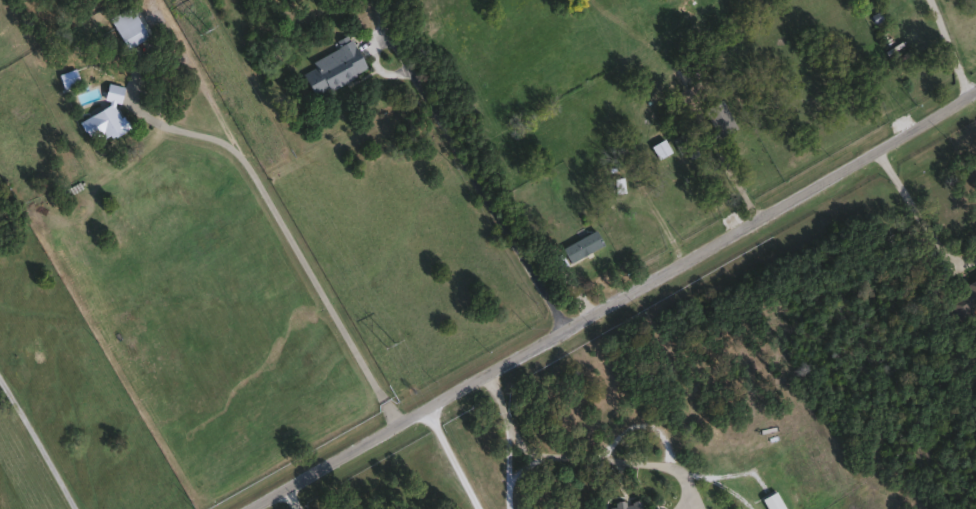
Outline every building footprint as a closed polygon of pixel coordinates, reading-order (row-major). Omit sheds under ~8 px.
[(678,2),(680,0),(693,0),(699,6),(689,15),(678,2)] [(146,35),(125,48),(107,17),(128,5),(146,35)] [(312,96),(301,72),(313,66),(310,60),(338,47),(335,41),(348,35),(365,70),(312,96)] [(709,84),(721,75),(729,86),(718,95),(709,84)] [(126,126),(90,144),(77,120),(110,103),(103,90),(114,83),(123,99),(114,104),(126,126)] [(702,108),(720,99),(734,127),(717,136),(702,108)] [(673,137),(685,130),(696,152),(684,159),(673,137)] [(657,157),(650,145),(662,138),(669,151),(657,157)] [(601,245),(556,267),(549,253),(594,231),(601,245)] [(965,281),(975,278),(975,311),(956,317),(951,296),(968,292),(965,281)] [(641,500),(641,508),(608,508),(613,501),(641,500)]
